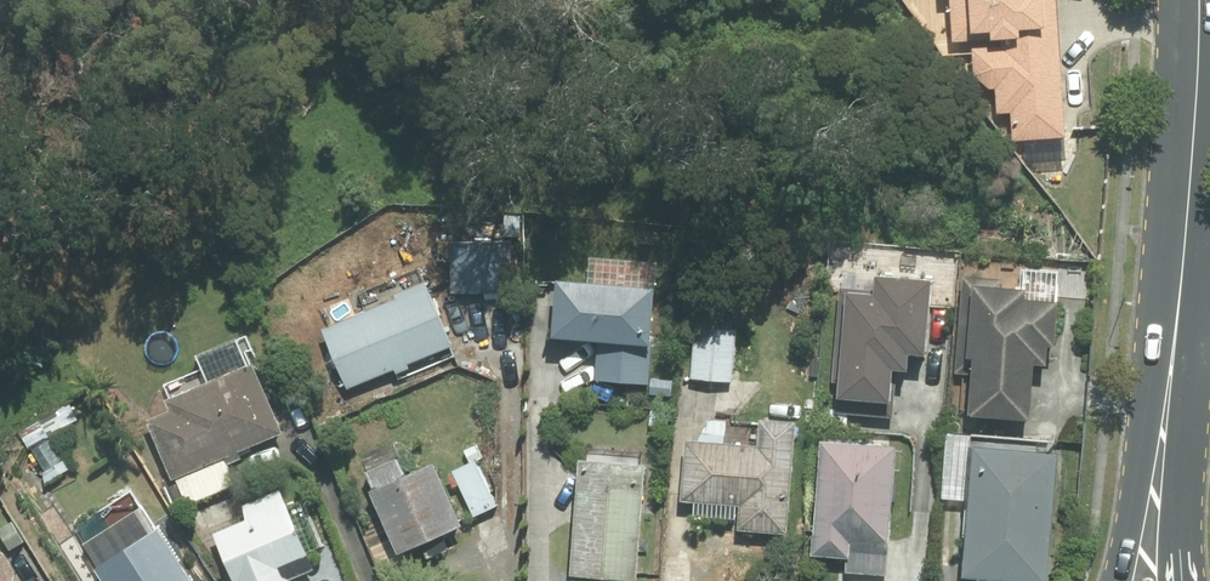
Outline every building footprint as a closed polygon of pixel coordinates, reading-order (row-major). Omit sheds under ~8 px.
[(957,37),(981,37),(981,25),(1001,25),(1001,30),(1031,30),(1031,24),(1061,24),(1061,0),(957,0),(957,37)] [(1034,42),(1014,43),(978,45),(980,81),(1000,80),(1002,136),(1068,133),(1063,35),(1034,36),(1034,42)] [(513,239),(454,236),(451,290),(511,292),(513,239)] [(667,276),(662,276),(663,260),(605,256),(604,273),(566,271),(563,331),(601,333),(599,378),(654,381),(657,337),(663,337),(667,276)] [(901,413),(904,364),(918,365),(919,347),(937,348),(941,272),(884,269),(883,284),(853,283),(846,410),(901,413)] [(1043,414),(1045,374),(1045,356),(1058,357),(1059,341),(1064,341),(1066,294),(1039,293),(1039,280),(1007,279),(1007,273),(966,271),(961,370),(980,371),(978,411),(1043,414)] [(458,343),(432,274),(317,317),(342,386),(458,343)] [(738,376),(740,326),(696,324),(694,374),(738,376)] [(239,481),(228,457),(288,432),(244,329),(195,349),(208,380),(168,397),(173,410),(155,417),(180,477),(191,502),(239,481)] [(800,418),(766,417),(765,439),(690,436),(686,515),(743,518),(743,528),(794,531),(800,418)] [(826,433),(819,553),(855,555),(854,571),(895,573),(904,438),(826,433)] [(987,575),(986,580),(1036,580),(1036,578),(1056,580),(1065,446),(984,440),(980,500),(968,499),(966,531),(978,532),(975,574),(987,575)] [(470,521),(443,459),(410,473),(401,451),(370,464),(407,548),(470,521)] [(654,458),(586,454),(580,572),(647,576),(654,458)] [(484,457),(456,468),(477,520),(504,509),(484,457)] [(167,525),(139,483),(96,512),(108,530),(79,550),(101,580),(205,580),(167,525)] [(285,565),(313,555),(289,487),(214,514),(238,580),(295,580),(285,565)]
